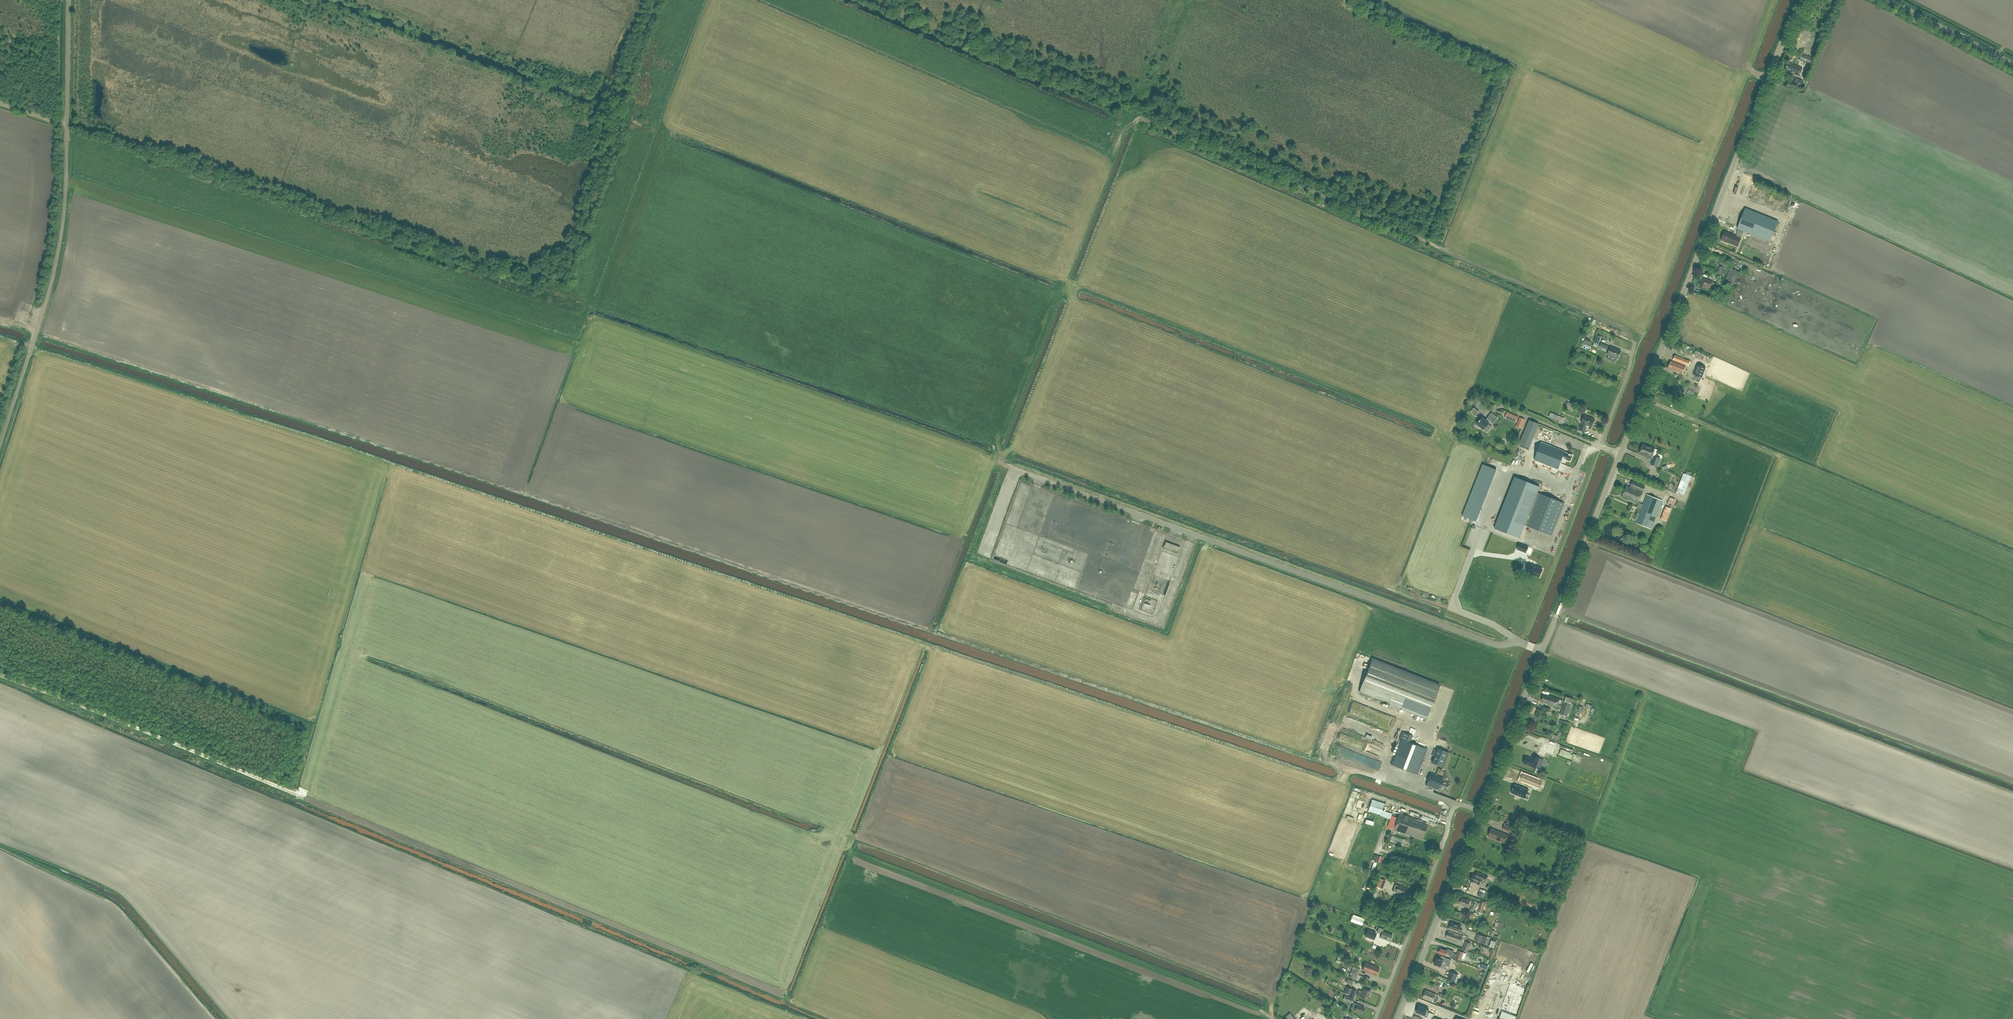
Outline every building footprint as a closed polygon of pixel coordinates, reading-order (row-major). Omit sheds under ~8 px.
[(1812,59),(1802,54),(1799,60),(1804,62),(1803,65),(1808,68),(1812,59)] [(1802,68),(1788,63),(1785,70),(1799,76),(1802,68)] [(1803,81),(1796,78),(1794,84),(1801,87),(1803,81)] [(1778,222),(1745,208),(1737,229),(1738,229),(1737,232),(1736,236),(1724,231),(1721,240),(1728,243),(1737,246),(1741,238),(1742,234),(1744,231),(1770,242),(1778,222)] [(1723,267),(1719,266),(1714,278),(1717,279),(1718,277),(1719,277),(1723,267)] [(1739,271),(1730,268),(1724,282),(1727,283),(1726,285),(1732,287),(1739,271)] [(1712,281),(1703,278),(1700,287),(1704,288),(1705,287),(1710,289),(1710,288),(1723,293),(1724,290),(1726,291),(1728,287),(1726,286),(1726,283),(1723,282),(1724,281),(1717,279),(1716,283),(1715,283),(1712,282),(1712,281)] [(1615,348),(1611,347),(1607,355),(1618,359),(1621,351),(1615,349),(1615,348)] [(1690,361),(1675,354),(1672,360),(1687,366),(1690,361)] [(1685,366),(1670,361),(1667,368),(1682,374),(1685,366)] [(1705,366),(1697,364),(1693,375),(1701,377),(1705,366)] [(1507,412),(1504,419),(1516,423),(1518,417),(1507,412)] [(1498,418),(1491,413),(1487,418),(1486,419),(1485,420),(1482,417),(1477,424),(1476,425),(1476,426),(1478,428),(1480,428),(1480,427),(1484,430),(1489,423),(1490,421),(1493,423),(1498,418)] [(1594,419),(1584,416),(1581,423),(1582,423),(1581,426),(1579,429),(1585,431),(1586,428),(1585,427),(1586,425),(1591,426),(1594,419)] [(1525,420),(1520,418),(1516,427),(1521,429),(1525,420)] [(1539,424),(1529,420),(1528,423),(1525,431),(1519,444),(1529,448),(1539,424)] [(1565,452),(1541,442),(1534,460),(1558,469),(1562,458),(1570,461),(1572,455),(1565,452)] [(1655,449),(1643,444),(1641,449),(1639,450),(1639,451),(1639,453),(1639,454),(1653,459),(1651,465),(1657,467),(1660,458),(1654,456),(1652,456),(1655,449)] [(1462,515),(1476,520),(1497,469),(1483,464),(1462,515)] [(1691,476),(1683,473),(1676,492),(1684,495),(1691,476)] [(1504,505),(1495,528),(1520,538),(1540,487),(1519,478),(1508,506),(1504,505)] [(1645,486),(1633,481),(1630,487),(1626,486),(1622,496),(1638,503),(1643,492),(1635,489),(1636,489),(1643,492),(1645,486)] [(1564,503),(1538,493),(1525,525),(1552,536),(1564,503)] [(1662,501),(1647,494),(1635,523),(1651,529),(1662,501)] [(1671,509),(1665,507),(1660,519),(1666,521),(1671,509)] [(1180,547),(1166,542),(1163,549),(1177,554),(1180,547)] [(1519,542),(1517,548),(1526,551),(1528,546),(1519,542)] [(1529,563),(1526,572),(1539,577),(1543,570),(1538,568),(1539,567),(1529,563)] [(1157,600),(1145,596),(1140,610),(1152,614),(1157,600)] [(1440,684),(1372,658),(1358,693),(1389,705),(1388,708),(1398,712),(1400,708),(1405,710),(1405,711),(1427,720),(1440,684)] [(1348,696),(1340,695),(1339,705),(1346,706),(1348,696)] [(1548,696),(1544,695),(1541,701),(1546,702),(1546,703),(1556,707),(1559,699),(1549,695),(1548,696)] [(1573,704),(1565,701),(1560,714),(1563,716),(1563,717),(1566,718),(1566,717),(1569,718),(1573,704)] [(1413,736),(1402,732),(1399,738),(1403,740),(1393,765),(1417,775),(1427,749),(1426,749),(1427,747),(1422,746),(1422,747),(1410,743),(1413,736)] [(1563,733),(1559,732),(1557,736),(1551,733),(1550,737),(1560,741),(1563,733)] [(1447,752),(1437,748),(1431,763),(1441,767),(1447,752)] [(1523,763),(1535,768),(1539,758),(1533,755),(1531,759),(1525,757),(1523,763)] [(1443,778),(1430,773),(1426,785),(1438,790),(1439,788),(1446,791),(1449,783),(1446,782),(1447,780),(1446,779),(1443,778)] [(1522,773),(1520,780),(1540,788),(1543,781),(1522,773)] [(1515,784),(1511,793),(1525,798),(1529,790),(1515,784)] [(1384,803),(1372,799),(1368,811),(1380,815),(1384,803)] [(1419,829),(1425,831),(1427,826),(1421,824),(1422,821),(1399,813),(1397,818),(1391,816),(1390,819),(1416,828),(1416,829),(1419,830),(1419,829)] [(1416,828),(1390,819),(1387,827),(1393,829),(1393,830),(1412,836),(1412,835),(1415,836),(1415,835),(1422,838),(1425,831),(1419,829),(1419,830),(1416,829),(1416,828)] [(1514,823),(1508,820),(1507,823),(1505,822),(1502,829),(1511,833),(1514,823)] [(1496,830),(1491,828),(1488,836),(1505,843),(1508,835),(1499,831),(1499,832),(1496,831),(1496,830)] [(1406,840),(1392,835),(1390,841),(1404,846),(1406,840)] [(1477,872),(1475,875),(1473,874),(1470,881),(1479,884),(1482,879),(1485,881),(1487,876),(1481,873),(1477,872)] [(1379,878),(1376,887),(1382,889),(1385,880),(1379,878)] [(1409,889),(1398,885),(1395,892),(1407,896),(1409,889)] [(1466,899),(1462,898),(1459,904),(1463,905),(1463,906),(1467,908),(1470,900),(1466,898),(1466,899)] [(1352,916),(1351,921),(1362,925),(1364,920),(1352,916)] [(1461,926),(1452,922),(1449,929),(1458,933),(1459,932),(1461,933),(1462,930),(1460,929),(1461,926)] [(1392,934),(1380,930),(1378,931),(1382,933),(1380,938),(1389,941),(1392,934)] [(1463,936),(1448,931),(1446,938),(1460,944),(1463,936)] [(1483,936),(1477,934),(1475,941),(1480,943),(1483,936)] [(1471,944),(1466,942),(1463,949),(1468,951),(1471,944)] [(1447,951),(1440,948),(1439,953),(1445,955),(1446,954),(1450,955),(1449,957),(1461,961),(1464,952),(1458,950),(1457,955),(1453,953),(1454,951),(1447,949),(1447,951)] [(1449,959),(1441,956),(1440,959),(1437,958),(1435,961),(1435,960),(1434,961),(1433,963),(1434,963),(1434,964),(1440,966),(1440,967),(1445,969),(1449,959)] [(1379,968),(1365,962),(1363,968),(1368,969),(1367,972),(1371,974),(1371,973),(1372,973),(1371,974),(1376,976),(1379,968)] [(1349,978),(1361,982),(1364,976),(1358,974),(1360,969),(1354,966),(1349,978)] [(1457,974),(1452,972),(1449,979),(1454,982),(1457,974)] [(1436,979),(1433,987),(1438,989),(1441,982),(1437,981),(1438,980),(1436,979)] [(1357,991),(1347,987),(1345,992),(1350,994),(1349,996),(1354,998),(1357,991)] [(1370,991),(1364,989),(1362,994),(1358,992),(1357,995),(1361,997),(1360,997),(1367,1000),(1370,991)] [(1436,994),(1426,990),(1422,998),(1433,1002),(1435,1003),(1438,1001),(1439,998),(1438,995),(1436,994)] [(1361,1005),(1353,1002),(1351,1009),(1362,1013),(1364,1008),(1360,1006),(1361,1005)] [(1425,1015),(1426,1016),(1428,1012),(1429,1009),(1427,1009),(1419,1005),(1416,1012),(1425,1015)] [(1509,1018),(1514,1018),(1516,1010),(1503,1007),(1500,1017),(1509,1018)]
